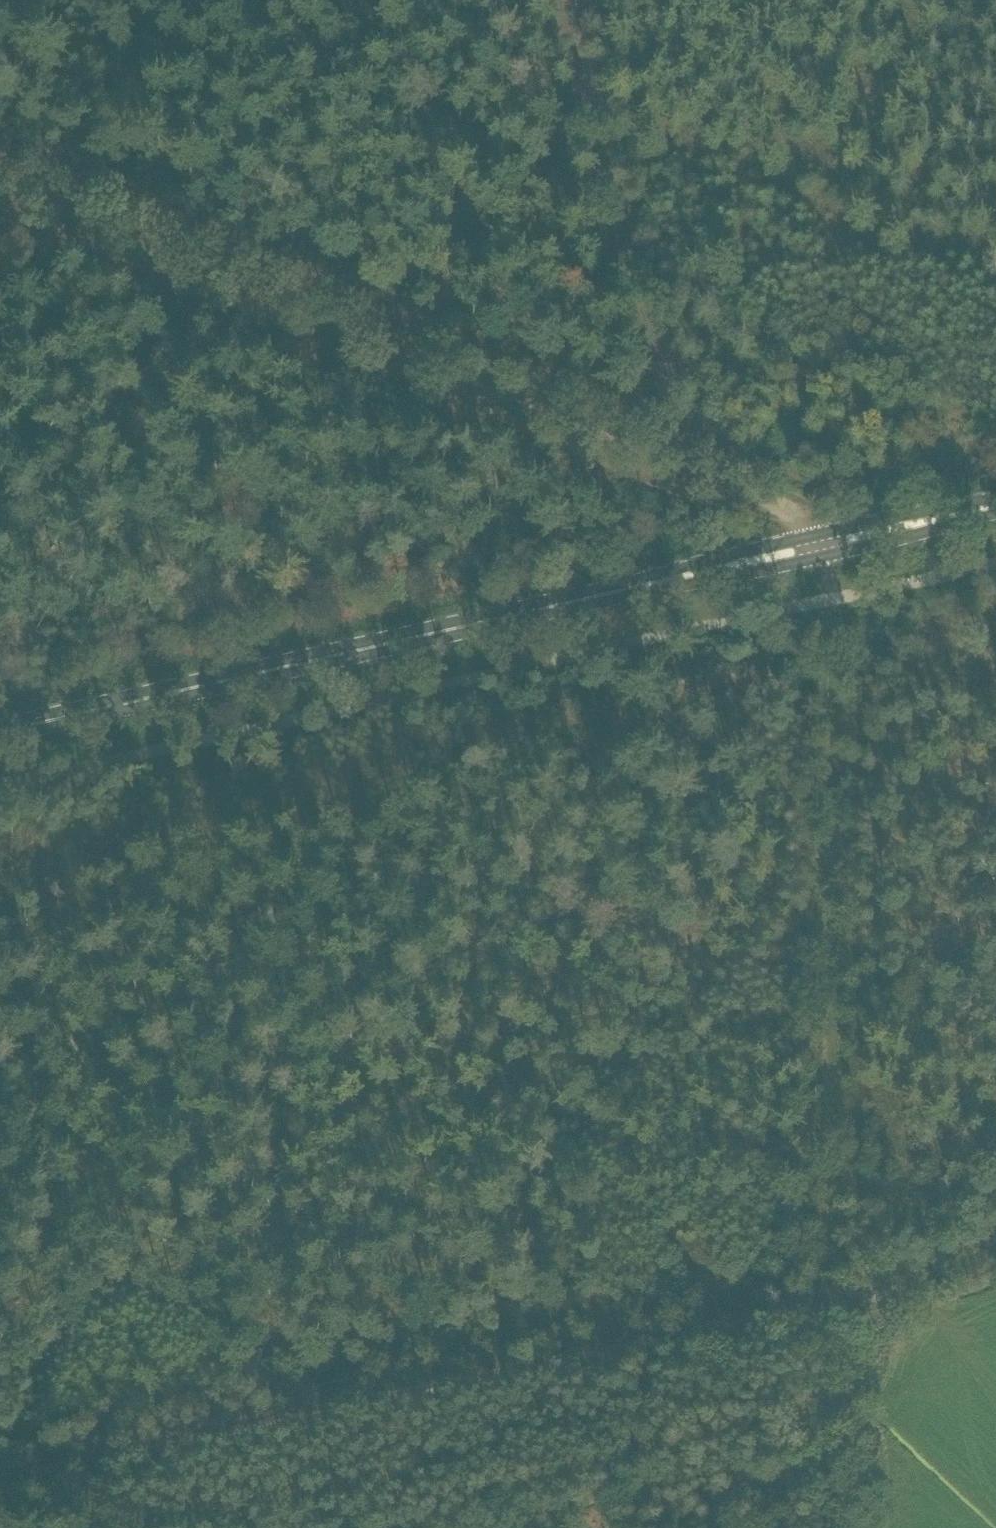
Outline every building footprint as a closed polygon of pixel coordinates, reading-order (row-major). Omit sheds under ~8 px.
[(918,587),(947,580),(945,568),(915,575),(918,587)]
